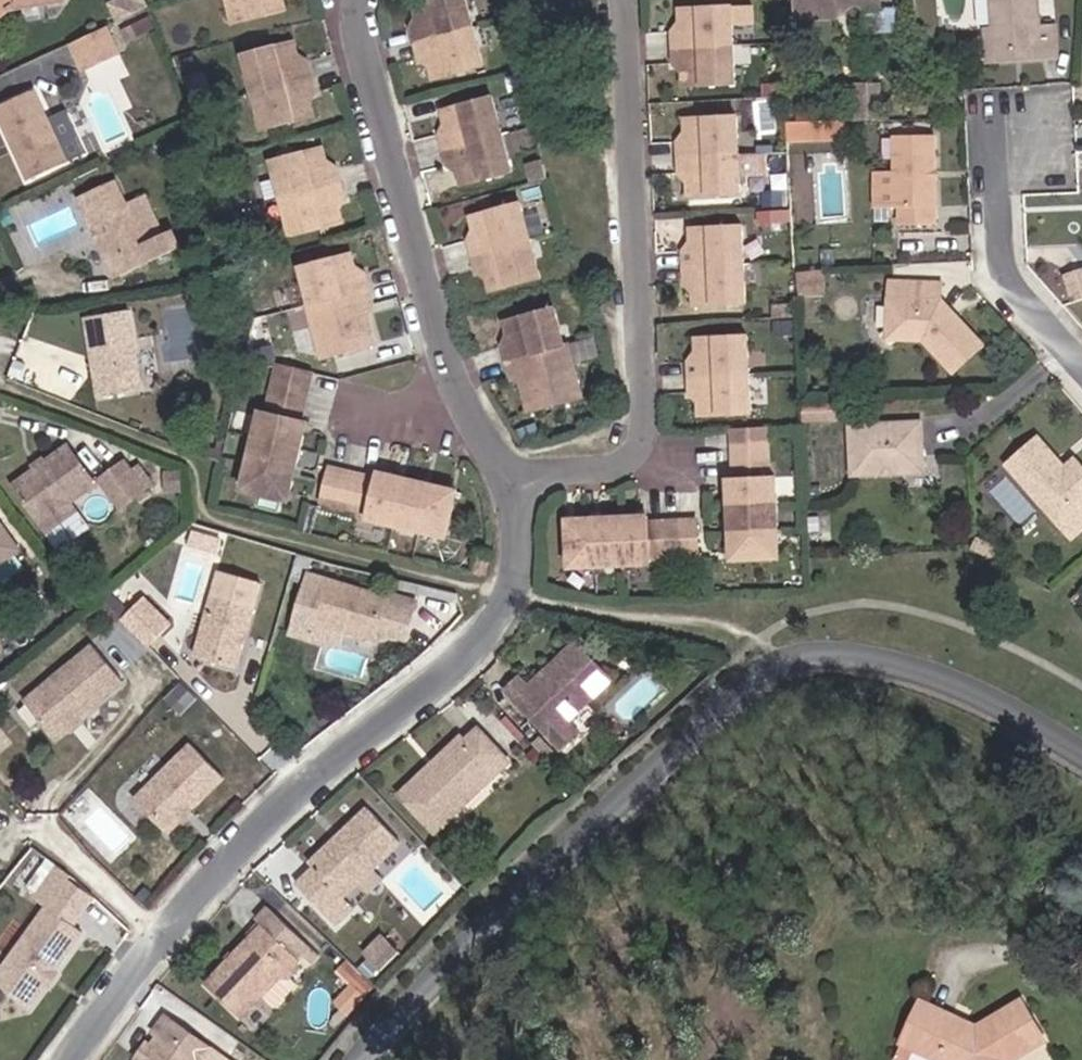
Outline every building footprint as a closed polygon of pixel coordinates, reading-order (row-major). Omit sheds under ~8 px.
[(54,0),(0,0),(0,38),(3,36),(16,29),(58,19),(54,0)] [(58,19),(70,10),(70,0),(54,0),(58,19)] [(119,20),(155,6),(153,0),(111,0),(119,20)] [(221,10),(257,0),(218,0),(221,10)] [(221,10),(229,44),(278,32),(272,11),(281,8),(279,0),(257,0),(221,10)] [(730,0),(697,0),(699,15),(732,14),(730,0)] [(870,0),(789,0),(791,51),(827,48),(827,41),(839,41),(840,34),(871,32),(870,0)] [(733,30),(732,14),(699,15),(700,31),(733,30)] [(403,56),(408,70),(465,54),(453,15),(405,29),(408,52),(403,56)] [(984,22),(987,61),(989,92),(1049,89),(1047,56),(1030,55),(1029,20),(984,22)] [(660,68),(659,87),(720,84),(718,43),(667,45),(667,67),(660,68)] [(100,51),(66,67),(79,95),(113,78),(100,51)] [(465,54),(408,70),(412,86),(419,86),(424,102),(474,90),(465,54)] [(989,92),(987,61),(978,62),(978,92),(989,92)] [(239,77),(248,114),(305,100),(301,86),(294,88),(285,65),(239,77)] [(720,84),(659,87),(660,97),(669,97),(671,122),(722,118),(720,84)] [(305,100),(248,114),(258,151),(306,137),(301,121),(308,118),(305,100)] [(76,157),(92,150),(72,107),(56,114),(76,157)] [(0,129),(0,155),(23,204),(61,186),(29,115),(0,129)] [(793,143),(842,137),(839,116),(790,122),(793,143)] [(429,158),(434,171),(492,156),(481,120),(433,133),(438,154),(429,158)] [(666,188),(726,185),(724,144),(672,148),(672,169),(666,170),(666,188)] [(809,169),(808,154),(775,156),(776,173),(809,169)] [(492,156),(434,171),(438,185),(446,183),(452,205),(502,193),(492,156)] [(899,248),(932,246),(928,160),(888,161),(891,196),(873,196),(875,232),(893,231),(898,231),(899,248)] [(267,183),(276,220),(333,205),(329,191),(321,192),(313,170),(267,183)] [(727,219),(726,185),(666,188),(668,201),(676,202),(677,223),(727,219)] [(74,221),(103,285),(142,269),(112,204),(74,221)] [(333,205),(276,220),(287,260),(335,246),(330,224),(336,222),(333,205)] [(757,237),(779,235),(778,219),(756,220),(757,237)] [(458,258),(462,275),(518,260),(509,222),(458,236),(463,256),(458,258)] [(671,275),(671,294),(731,290),(729,249),(678,252),(678,273),(671,275)] [(168,256),(142,269),(147,282),(173,270),(168,256)] [(518,260),(462,275),(467,291),(472,290),(477,310),(528,298),(518,260)] [(296,291),(305,326),(362,311),(358,300),(350,299),(343,278),(296,291)] [(1081,315),(1081,297),(1079,288),(1062,294),(1069,319),(1081,315)] [(731,290),(671,294),(673,305),(681,305),(681,327),(732,323),(731,290)] [(934,305),(897,306),(896,322),(880,323),(882,351),(894,363),(918,364),(947,395),(977,365),(946,334),(937,336),(933,331),(934,305)] [(879,307),(880,323),(896,322),(897,306),(879,307)] [(362,311),(305,326),(302,327),(316,380),(370,365),(360,331),(366,328),(362,311)] [(494,375),(553,358),(540,324),(491,338),(498,358),(489,360),(494,375)] [(125,336),(83,342),(96,419),(136,413),(125,336)] [(676,377),(677,396),(738,393),(735,354),(684,358),(684,378),(676,377)] [(553,358),(494,375),(499,392),(506,390),(517,423),(568,409),(553,358)] [(265,405),(298,412),(302,394),(272,387),(269,388),(265,405)] [(689,450),(719,449),(739,447),(738,393),(677,396),(677,410),(685,411),(685,450),(689,450)] [(293,427),(298,412),(265,405),(262,419),(293,427)] [(292,441),(293,427),(262,419),(260,431),(250,435),(243,460),(290,471),(296,446),(292,441)] [(839,449),(840,497),(910,495),(908,445),(839,449)] [(753,446),(739,447),(719,449),(721,465),(755,464),(753,446)] [(283,497),(290,471),(243,460),(237,486),(283,497)] [(1051,547),(1078,523),(1081,520),(1081,501),(1067,482),(1051,494),(1044,484),(1046,479),(1030,461),(1000,488),(1051,547)] [(721,481),(756,479),(755,464),(721,465),(721,481)] [(88,507),(60,472),(10,511),(42,554),(67,533),(65,527),(88,507)] [(716,503),(716,523),(765,521),(764,494),(757,494),(756,479),(721,481),(722,503),(716,503)] [(320,483),(312,517),(328,521),(336,488),(320,483)] [(278,518),(283,497),(237,486),(233,507),(278,518)] [(93,504),(117,533),(136,517),(113,488),(93,504)] [(345,525),(354,491),(336,488),(328,521),(345,525)] [(357,537),(383,542),(395,496),(378,491),(376,497),(354,491),(345,525),(354,526),(357,537)] [(383,542),(409,548),(421,502),(395,496),(383,542)] [(421,502),(409,548),(435,554),(447,508),(421,502)] [(716,523),(719,549),(767,547),(765,521),(716,523)] [(1051,547),(1062,559),(1081,541),(1081,529),(1078,523),(1051,547)] [(650,570),(648,533),(632,533),(631,526),(604,527),(607,578),(633,578),(637,567),(650,570)] [(582,580),(607,578),(604,527),(580,529),(582,580)] [(556,581),(582,580),(580,529),(554,531),(556,581)] [(650,570),(666,569),(664,532),(648,533),(650,570)] [(666,569),(682,568),(680,532),(664,532),(666,569)] [(767,547),(719,549),(720,565),(729,573),(768,572),(767,547)] [(15,577),(0,557),(0,589),(15,577)] [(968,557),(963,567),(976,574),(981,565),(968,557)] [(378,617),(296,599),(283,657),(303,661),(307,645),(365,658),(367,650),(397,657),(406,619),(379,613),(378,617)] [(131,621),(109,642),(136,669),(157,647),(131,621)] [(203,621),(186,680),(226,692),(242,631),(203,621)] [(495,702),(549,761),(566,746),(554,732),(597,692),(563,653),(513,698),(507,690),(495,702)] [(45,764),(57,754),(66,745),(110,706),(79,673),(14,730),(45,764)] [(466,797),(470,801),(497,775),(466,742),(453,754),(450,750),(430,770),(434,773),(420,787),(416,783),(390,808),(425,844),(451,820),(447,816),(466,797)] [(177,769),(123,824),(154,856),(209,801),(177,769)] [(387,856),(355,824),(298,881),(303,886),(286,902),(322,939),(340,921),(330,911),(387,856)] [(38,922),(43,925),(58,903),(61,899),(46,889),(25,921),(35,927),(38,922)] [(58,903),(43,925),(38,922),(35,927),(39,930),(67,949),(85,921),(58,903)] [(75,953),(67,949),(39,930),(0,987),(0,1014),(24,1030),(41,1004),(40,1000),(44,995),(48,994),(75,953)] [(369,948),(387,966),(404,949),(386,931),(369,948)] [(293,984),(294,974),(258,942),(203,1003),(238,1035),(259,1013),(272,1025),(294,1001),(285,993),(293,984)] [(385,966),(366,951),(347,974),(365,991),(385,966)] [(1008,1010),(963,1032),(904,1005),(884,1053),(904,1059),(1010,1059),(1028,1052),(1008,1010)] [(151,1059),(197,1059),(161,1036),(152,1051),(153,1056),(151,1059)]
